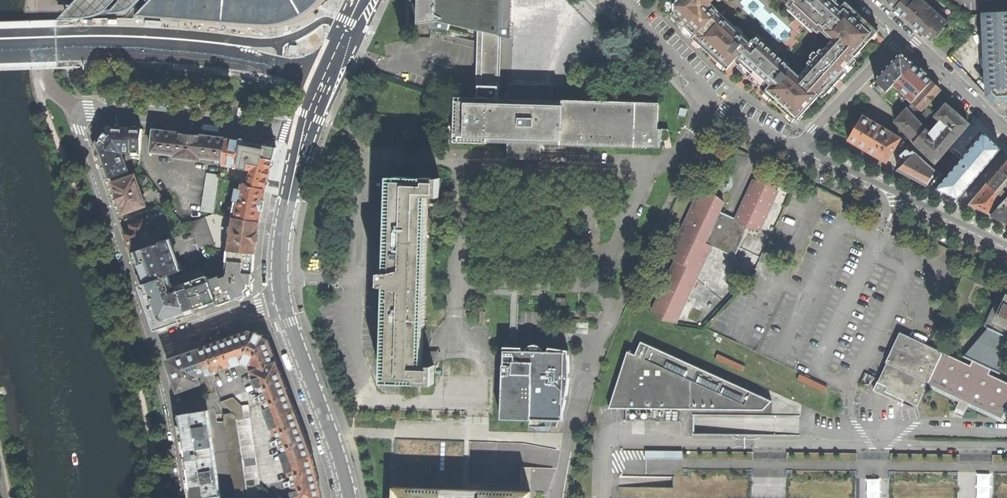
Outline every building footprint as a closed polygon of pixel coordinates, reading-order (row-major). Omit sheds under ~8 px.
[(59,18),(84,18),(89,17),(97,15),(104,10),(115,0),(77,0),(59,18)] [(120,1),(107,13),(118,12),(128,10),(139,0),(119,0),(120,1)] [(146,3),(133,17),(266,29),(277,28),(290,25),(305,17),(315,8),(322,0),(143,0),(146,3)] [(659,105),(533,101),(530,101),(517,101),(515,100),(504,99),(506,37),(504,34),(505,0),(423,0),(423,23),(432,24),(433,29),(434,30),(451,31),(453,29),(453,25),(488,33),(486,99),(476,98),(460,98),(460,119),(459,142),(512,143),(514,142),(528,142),(542,143),(544,144),(662,147),(662,129),(659,129),(659,105)] [(767,93),(769,94),(772,98),(771,99),(796,121),(820,96),(822,98),(840,79),(857,61),(854,58),(866,45),(878,32),(861,16),(846,2),(841,7),(833,0),(796,0),(824,27),(830,21),(843,33),(836,40),(839,43),(804,80),(801,78),(794,86),(751,44),(744,52),(697,4),(701,0),(665,0),(662,3),(662,10),(666,15),(674,15),(680,21),(678,23),(683,29),(685,27),(694,36),(693,38),(695,39),(693,41),(699,48),(701,46),(713,57),(726,69),(734,62),(766,90),(764,92),(766,94),(767,93)] [(931,41),(935,36),(937,37),(945,28),(943,27),(948,22),(929,5),(928,5),(924,1),(924,0),(890,0),(888,2),(907,19),(910,21),(912,23),(912,24),(931,41)] [(993,101),(1006,101),(1006,13),(986,14),(983,14),(987,95),(993,101)] [(875,79),(887,92),(907,71),(914,64),(901,53),(887,67),(875,79)] [(884,95),(904,113),(907,109),(913,103),(912,102),(925,88),(917,79),(907,71),(887,92),(884,95)] [(932,81),(925,88),(912,102),(913,103),(921,110),(941,90),(936,85),(932,81)] [(914,142),(920,147),(936,162),(969,124),(946,104),(936,117),(941,121),(930,134),(926,130),(914,142)] [(896,122),(914,142),(926,130),(922,126),(932,116),(926,110),(916,119),(907,109),(904,113),(896,122)] [(867,151),(886,162),(900,138),(888,131),(888,130),(882,127),(882,128),(872,123),(872,122),(862,116),(848,140),(867,151)] [(102,169),(106,180),(128,173),(121,154),(140,154),(143,131),(110,129),(94,149),(102,169)] [(174,133),(154,131),(152,152),(176,156),(176,158),(201,160),(201,158),(223,161),(227,140),(201,137),(174,133)] [(238,142),(227,140),(223,161),(223,166),(248,170),(251,175),(248,178),(244,178),(242,185),(266,190),(277,149),(263,147),(238,142)] [(514,142),(512,143),(512,158),(544,159),(544,144),(542,143),(528,142),(514,142)] [(920,147),(916,152),(932,167),(936,162),(920,147)] [(913,177),(928,185),(935,170),(932,167),(916,152),(914,151),(912,152),(910,151),(907,148),(900,155),(907,161),(898,169),(913,177)] [(987,183),(1005,199),(1006,197),(1006,192),(1003,189),(1006,185),(1006,186),(1006,160),(997,173),(987,183)] [(201,212),(215,215),(221,176),(207,174),(201,212)] [(423,387),(430,385),(433,367),(432,366),(421,366),(429,196),(438,195),(440,197),(441,177),(438,178),(434,178),(433,177),(424,176),(422,177),(410,177),(409,176),(399,175),(398,176),(393,177),(385,270),(381,272),(380,277),(380,284),(385,287),(382,380),(389,380),(391,382),(401,382),(402,381),(413,382),(415,384),(419,389),(423,387)] [(117,200),(123,215),(146,208),(135,177),(112,185),(117,200)] [(653,313),(663,322),(676,324),(705,263),(698,260),(709,236),(739,250),(748,230),(760,232),(779,194),(769,184),(755,181),(737,221),(734,228),(717,221),(719,213),(724,203),(718,197),(700,194),(671,259),(677,262),(653,313)] [(969,205),(991,215),(999,206),(993,200),(995,198),(1001,203),(1005,199),(987,183),(978,194),(969,205)] [(262,206),(266,190),(242,185),(241,191),(237,190),(232,218),(233,218),(259,222),(262,206)] [(1001,203),(999,206),(991,215),(1006,222),(1006,197),(1005,199),(1001,203)] [(737,221),(719,213),(717,221),(734,228),(737,221)] [(257,238),(259,222),(233,218),(229,251),(255,255),(257,238)] [(198,248),(215,250),(204,219),(190,224),(198,248)] [(136,269),(142,285),(168,277),(179,272),(168,240),(160,243),(156,230),(149,233),(145,223),(127,229),(128,233),(124,234),(127,243),(136,269)] [(712,247),(735,257),(739,250),(709,236),(698,260),(705,263),(712,247)] [(253,270),(255,255),(229,251),(227,251),(226,274),(225,277),(209,282),(218,307),(251,295),(253,270)] [(151,311),(157,328),(188,317),(178,290),(177,287),(172,288),(168,277),(142,285),(151,311)] [(206,311),(218,307),(209,282),(208,280),(178,290),(188,317),(206,311)] [(876,392),(885,396),(887,393),(919,408),(929,385),(1003,418),(1006,410),(1006,383),(988,374),(990,369),(1000,373),(1006,358),(1006,297),(1001,294),(989,318),(985,327),(987,329),(967,358),(975,361),(973,367),(929,346),(901,334),(887,364),(889,365),(876,392)] [(307,440),(300,423),(286,388),(271,349),(268,341),(262,338),(262,336),(256,333),(255,335),(250,333),(222,342),(182,356),(166,361),(178,392),(200,383),(199,376),(245,361),(252,365),(288,462),(296,497),(322,497),(319,484),(317,476),(307,440)] [(627,352),(610,408),(763,410),(772,400),(641,342),(635,355),(627,352)] [(502,351),(500,419),(561,420),(562,353),(502,351)] [(223,423),(233,493),(234,494),(235,497),(248,497),(247,491),(247,487),(260,485),(249,405),(235,407),(236,416),(232,413),(224,414),(226,421),(223,423)] [(194,497),(202,497),(216,496),(205,411),(181,414),(184,437),(189,475),(192,497),(194,497)] [(393,483),(392,497),(531,497),(531,488),(393,483)]
